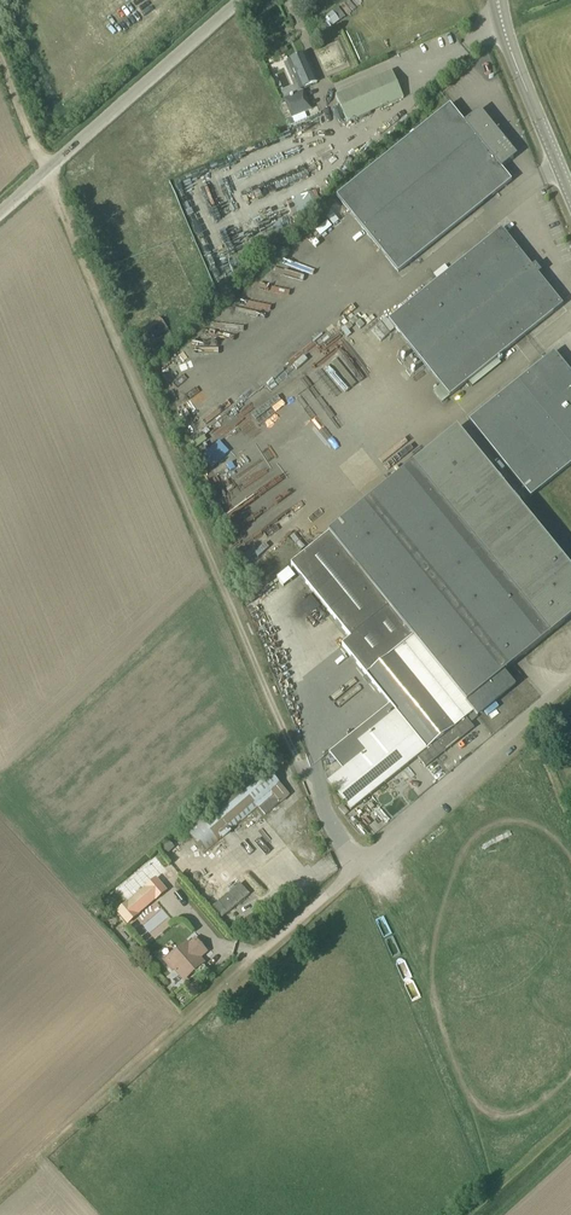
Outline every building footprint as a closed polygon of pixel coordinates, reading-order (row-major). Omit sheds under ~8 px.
[(328,30),(345,16),(338,7),(321,21),(328,30)] [(260,42),(266,57),(277,52),(271,38),(260,42)] [(306,87),(317,82),(305,54),(288,61),(293,72),(301,89),(306,87)] [(392,71),(336,95),(347,123),(404,98),(392,71)] [(304,91),(283,99),(291,118),(312,109),(304,91)] [(337,196),(377,246),(398,272),(511,181),(501,168),(517,155),(480,110),(464,123),(450,105),(337,196)] [(290,198),(297,214),(316,207),(310,191),(290,198)] [(502,229),(492,237),(389,320),(438,382),(443,387),(450,396),(553,313),(563,305),(538,274),(541,272),(535,265),(532,267),(502,229)] [(570,464),(570,373),(554,352),(470,421),(531,497),(570,464)] [(329,533),(329,534),(474,712),(476,715),(514,684),(504,672),(550,635),(570,618),(570,569),(456,429),(413,465),(329,533)] [(466,718),(474,712),(329,534),(291,565),(343,628),(296,667),(303,686),(347,739),(390,704),(435,760),(474,728),(466,718)] [(286,568),(275,578),(282,586),(293,576),(286,568)] [(435,760),(390,704),(347,739),(331,751),(345,768),(328,782),(351,811),(417,757),(426,768),(435,760)] [(263,765),(199,820),(186,831),(205,854),(218,842),(259,808),(265,815),(280,802),(281,804),(290,796),(263,765)] [(156,878),(116,912),(127,925),(167,891),(156,878)] [(203,950),(195,941),(189,947),(185,942),(174,953),(172,951),(162,960),(172,971),(175,969),(184,979),(203,962),(197,955),(203,950)]
